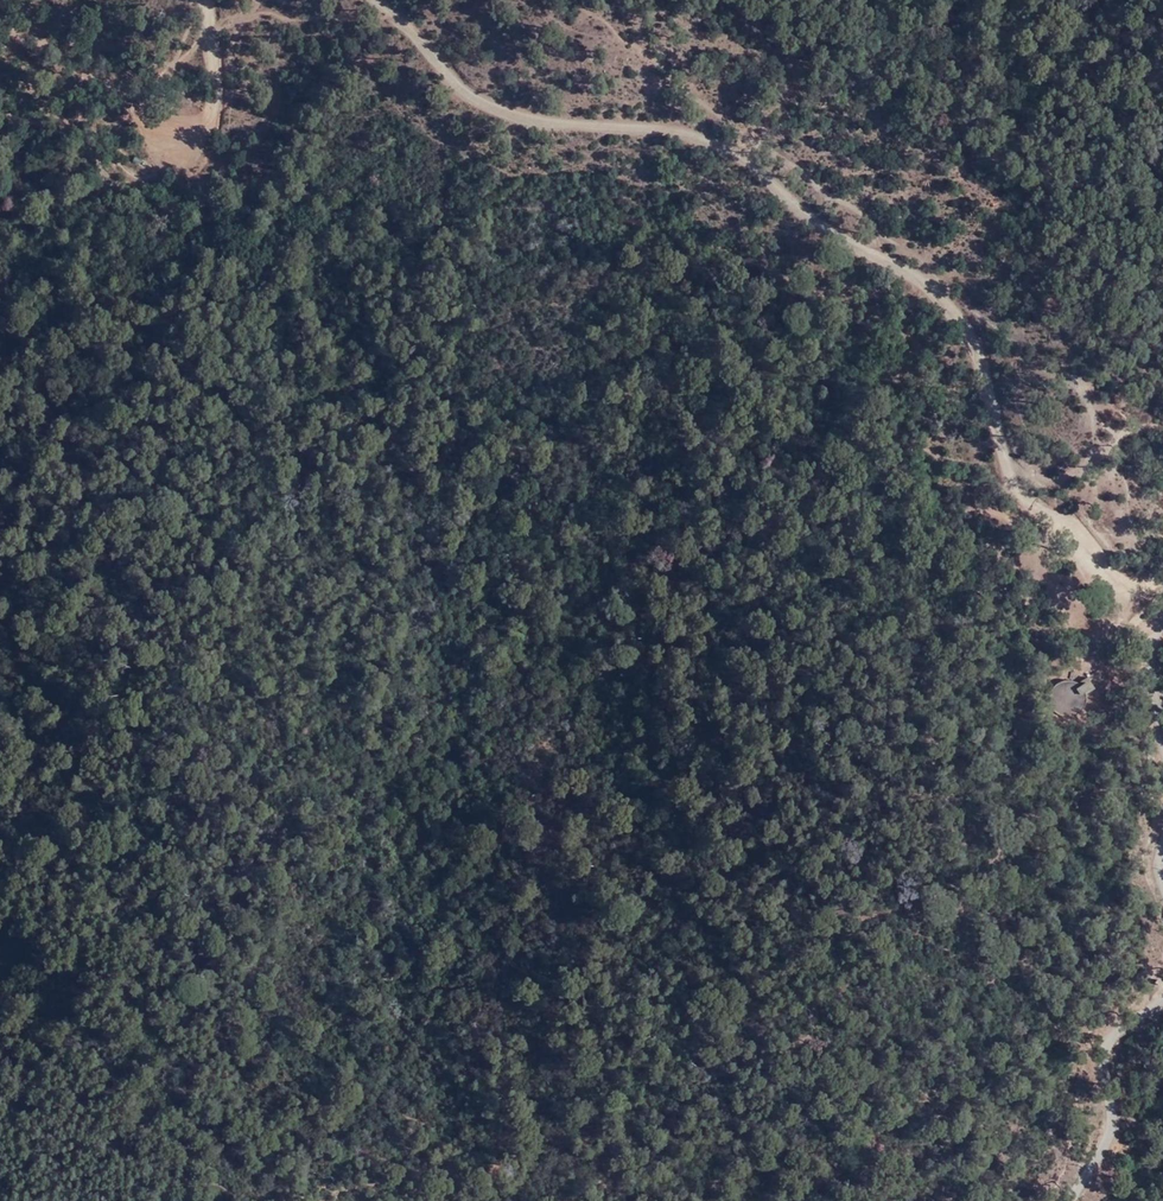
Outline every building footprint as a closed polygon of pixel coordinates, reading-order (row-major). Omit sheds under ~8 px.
[(1089,683),(1080,689),(1077,688),(1074,687),(1071,687),(1068,688),(1066,689),(1065,689),(1063,690),(1062,691),(1060,692),(1059,693),(1058,695),(1057,696),(1057,698),(1056,700),(1056,701),(1056,703),(1055,705),(1056,706),(1056,708),(1056,709),(1057,711),(1057,712),(1058,714),(1059,715),(1060,716),(1062,717),(1063,719),(1065,719),(1066,720),(1068,721),(1070,721),(1071,721),(1073,721),(1075,721),(1076,721),(1077,721),(1079,720),(1080,720),(1082,719),(1083,718),(1084,717),(1086,715),(1087,714),(1087,713),(1088,711),(1089,710),(1089,708),(1090,707),(1090,705),(1090,703),(1090,702),(1089,700),(1096,694),(1089,683)]
